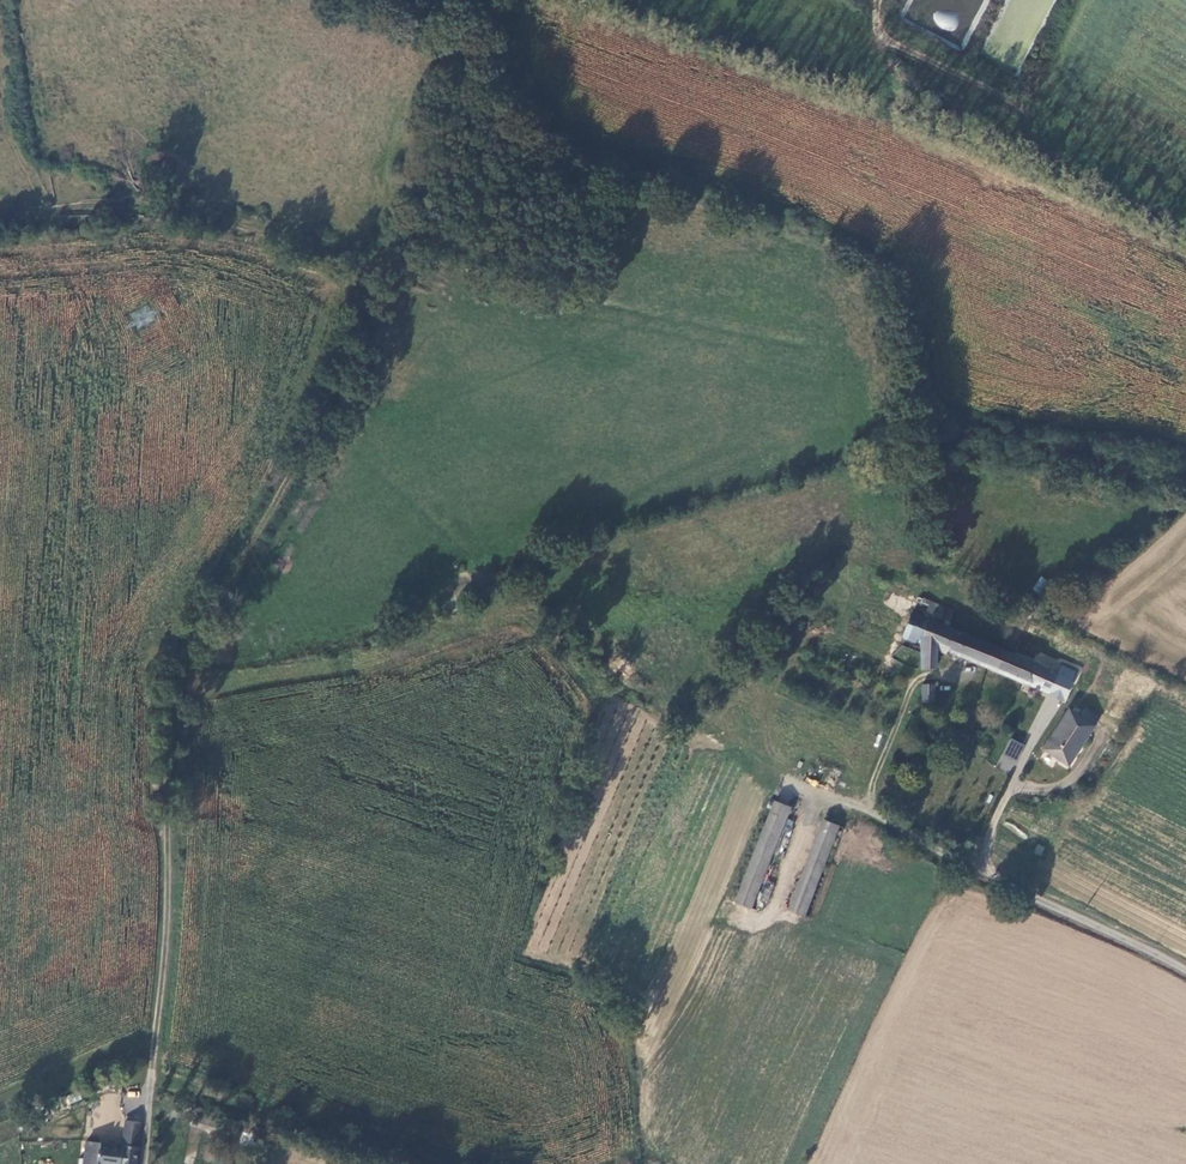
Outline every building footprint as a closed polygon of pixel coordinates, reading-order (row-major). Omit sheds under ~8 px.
[(918,639),(918,651),(918,669),(932,668),(933,645),(1059,698),(1071,675),(1041,661),(1038,667),(945,628),(952,612),(915,597),(900,632),(901,633),(918,639)] [(901,645),(918,651),(918,639),(901,633),(901,645)] [(933,685),(920,685),(921,702),(964,706),(963,695),(933,692),(933,685)] [(1066,709),(1040,749),(1042,750),(1067,766),(1092,726),(1078,717),(1066,709)] [(1083,709),(1078,717),(1092,726),(1097,718),(1083,709)] [(1012,738),(997,766),(1009,772),(1024,744),(1012,738)] [(792,810),(771,802),(732,902),(743,907),(755,911),(758,900),(792,810)] [(822,821),(786,911),(805,919),(840,828),(822,821)] [(138,1151),(137,1150),(140,1126),(125,1124),(122,1150),(86,1145),(84,1163),(137,1163),(138,1151)]
